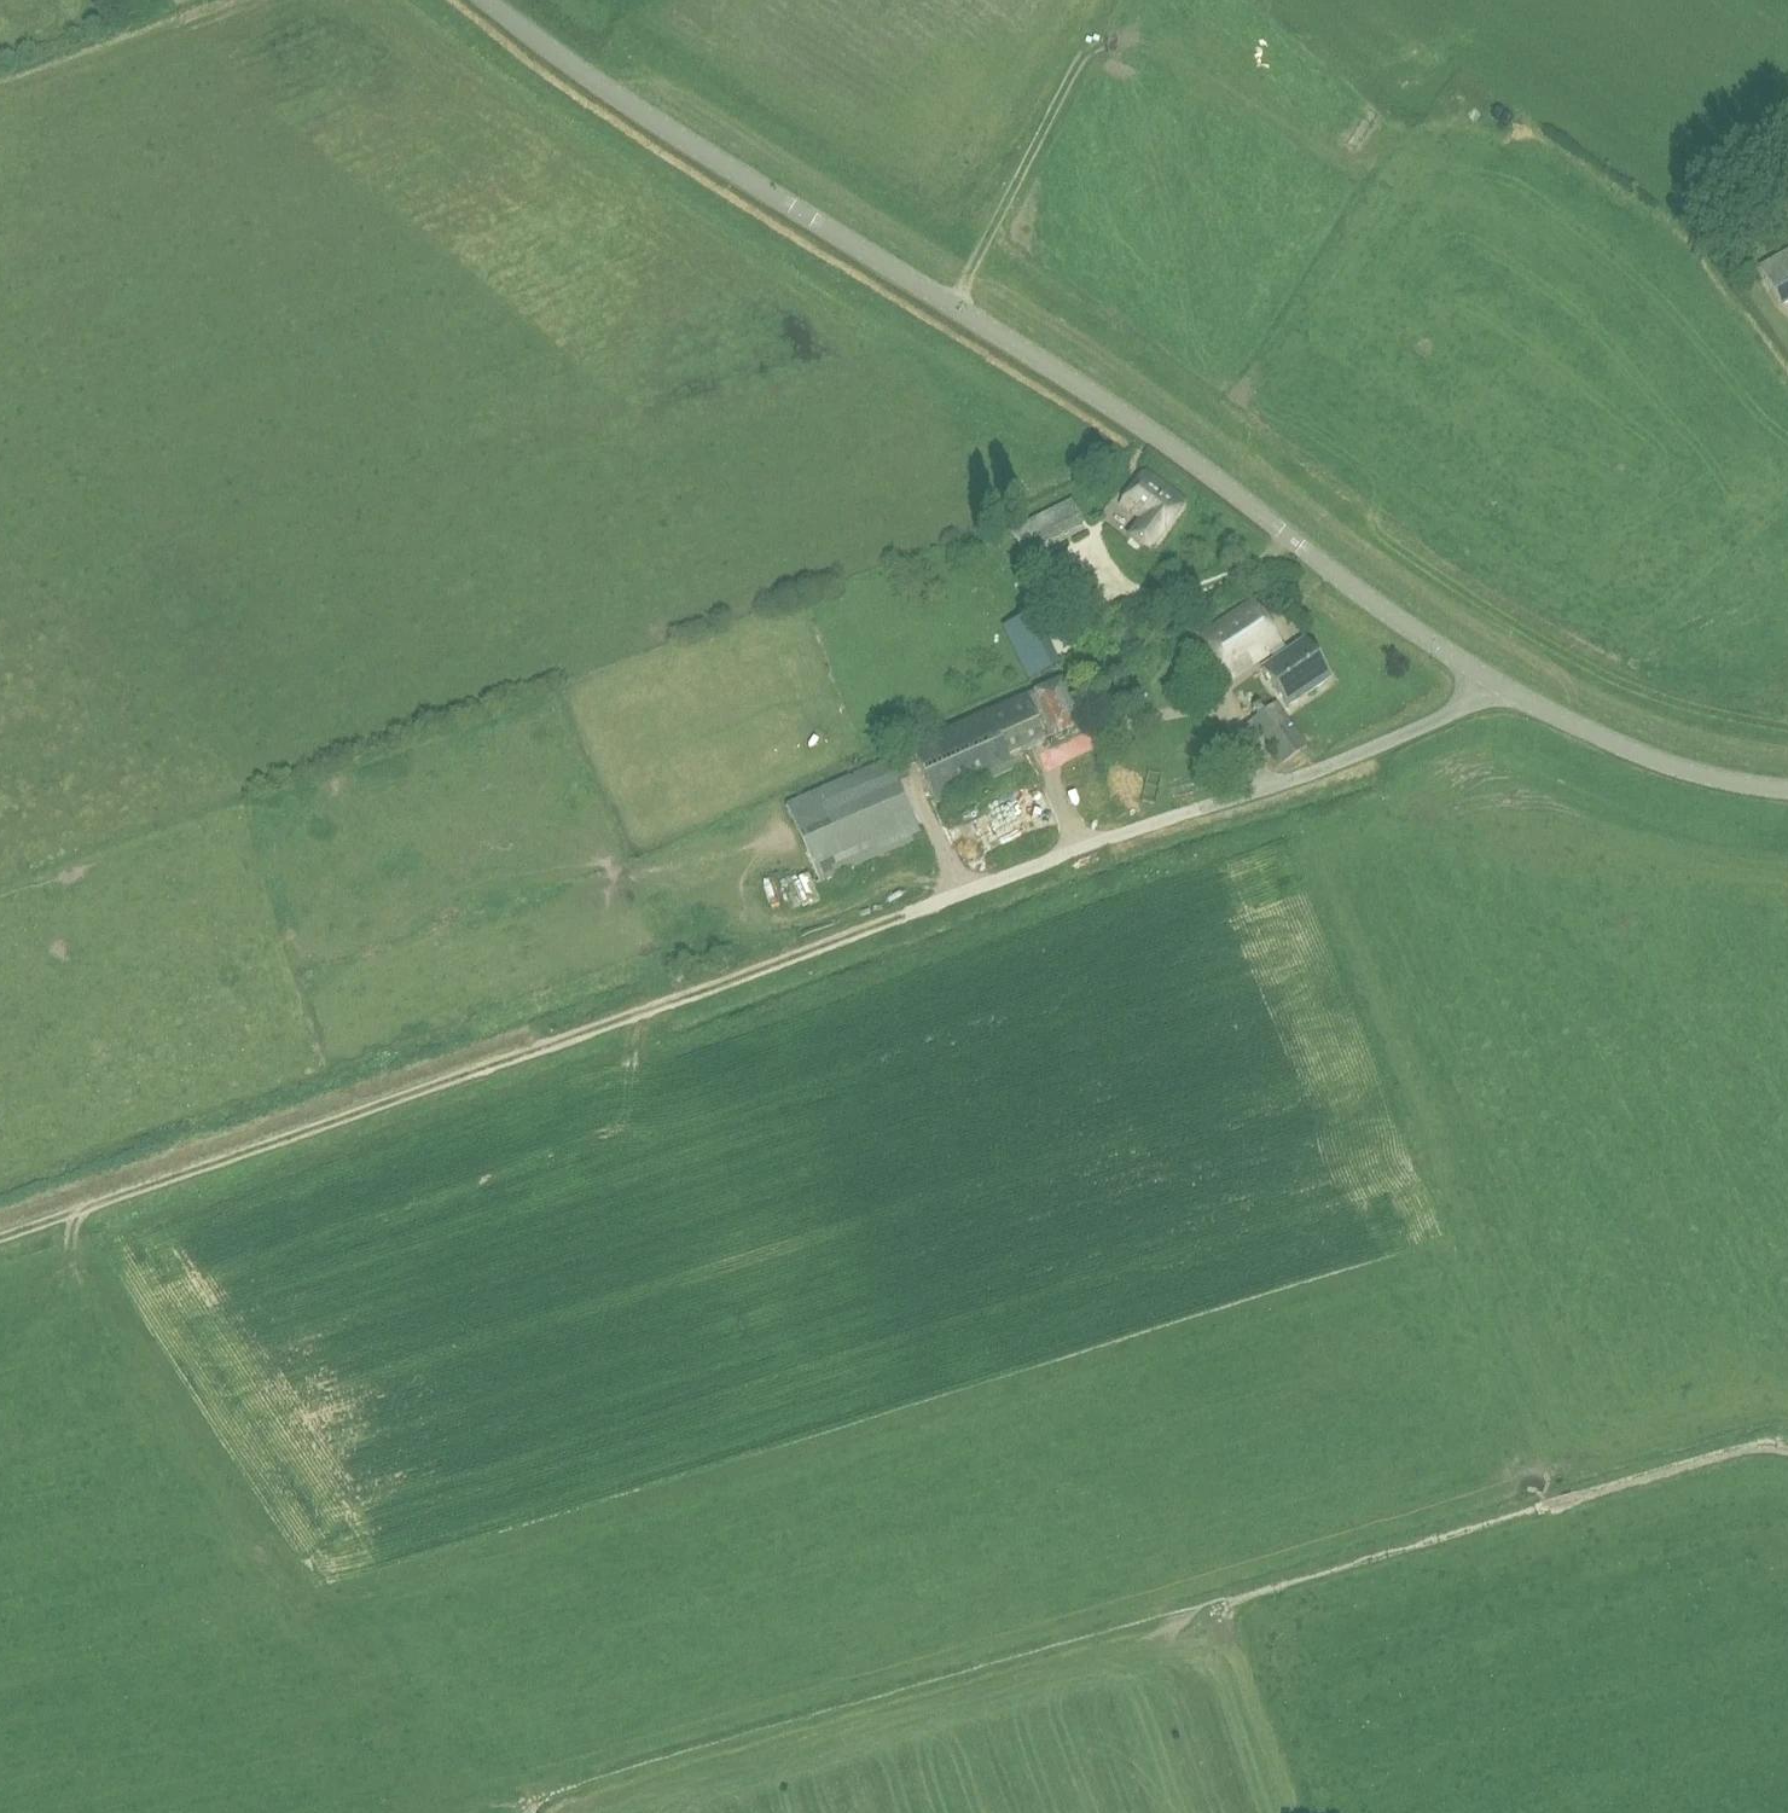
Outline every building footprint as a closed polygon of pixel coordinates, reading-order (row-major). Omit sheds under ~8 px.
[(1776,304),(1787,298),(1787,250),(1755,267),(1776,304)] [(1130,536),(1149,550),(1186,500),(1146,471),(1122,504),(1143,520),(1130,536)] [(1021,552),(1022,554),(1081,524),(1068,500),(1010,529),(1021,552)] [(1230,678),(1282,644),(1253,601),(1202,636),(1230,678)] [(1015,653),(1029,679),(1059,664),(1046,637),(1015,653)] [(1262,669),(1289,707),(1330,678),(1304,640),(1262,669)] [(1062,678),(910,745),(934,800),(1012,766),(1007,754),(1081,721),(1062,678)] [(1261,734),(1283,764),(1308,746),(1276,703),(1243,726),(1253,739),(1261,734)] [(886,759),(786,803),(820,880),(921,837),(886,759)]
